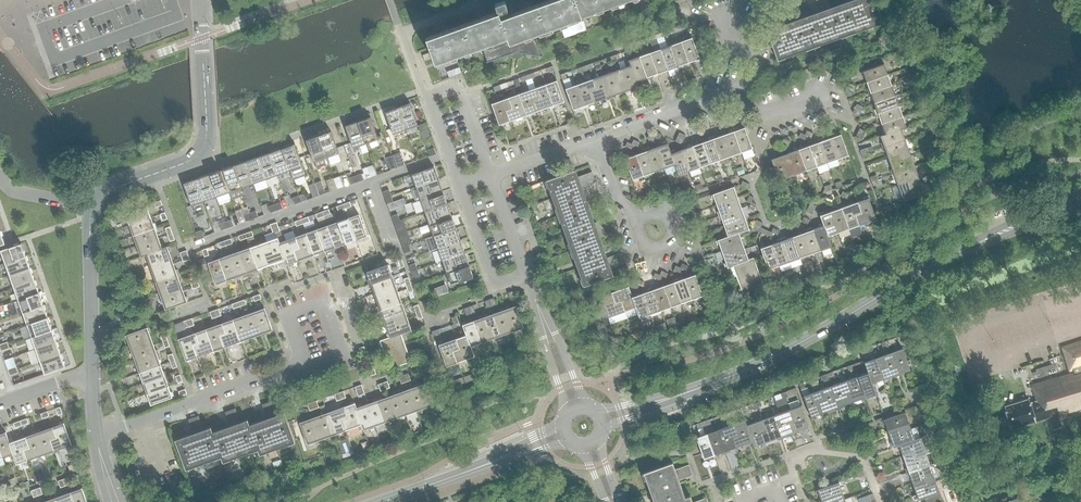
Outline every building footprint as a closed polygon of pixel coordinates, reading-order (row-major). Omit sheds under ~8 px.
[(518,11),(514,0),(487,0),(488,1),(486,2),(490,12),(497,10),(498,12),(425,38),(434,62),(506,36),(508,42),(626,0),(549,0),(518,11)] [(802,17),(813,47),(854,32),(843,3),(830,7),(827,0),(815,0),(819,11),(802,17)] [(843,3),(854,32),(883,22),(875,0),(851,0),(843,3)] [(777,60),(813,47),(802,17),(784,24),(779,10),(769,14),(773,28),(766,30),(777,60)] [(691,37),(681,41),(689,63),(694,61),(695,63),(699,61),(699,59),(691,37)] [(682,65),(689,63),(681,41),(671,45),(679,68),(683,67),(682,65)] [(671,45),(660,48),(668,70),(674,68),(674,70),(679,68),(671,45)] [(660,48),(650,52),(658,76),(662,74),(661,72),(668,70),(660,48)] [(650,52),(639,56),(647,78),(653,76),(653,77),(658,76),(650,52)] [(430,59),(429,57),(428,53),(422,55),(424,61),(430,59)] [(628,60),(630,65),(637,83),(641,82),(640,80),(647,78),(639,56),(628,60)] [(864,76),(867,82),(888,75),(884,64),(862,71),(863,72),(861,73),(862,77),(864,76)] [(630,65),(619,69),(623,80),(618,82),(622,93),(633,88),(634,90),(638,89),(637,87),(638,87),(637,83),(630,65)] [(619,69),(603,75),(612,98),(616,97),(615,95),(622,93),(618,82),(623,80),(619,69)] [(603,75),(593,78),(597,89),(590,91),(595,102),(606,98),(607,100),(612,98),(603,75)] [(868,93),(892,85),(888,75),(867,82),(869,88),(867,89),(868,93)] [(593,78),(577,84),(585,108),(589,107),(588,105),(595,102),(590,91),(597,89),(593,78)] [(556,80),(545,84),(554,107),(558,106),(557,104),(564,102),(556,80)] [(545,84),(534,88),(539,99),(533,101),(536,112),(549,107),(549,109),(554,107),(545,84)] [(580,110),(585,108),(577,84),(565,88),(573,110),(579,108),(580,110)] [(872,97),(874,103),(896,96),(892,85),(868,93),(870,98),(872,97)] [(534,88),(519,93),(527,117),(531,116),(530,114),(536,112),(533,101),(539,99),(534,88)] [(519,93),(508,97),(512,109),(506,111),(510,121),(522,117),(522,119),(527,117),(519,93)] [(874,111),(876,115),(899,106),(896,96),(874,103),(876,110),(874,111)] [(503,123),(510,121),(506,111),(512,109),(508,97),(491,103),(498,125),(499,125),(500,127),(504,125),(503,123)] [(410,103),(397,107),(405,129),(418,125),(410,103)] [(879,118),(881,124),(903,116),(899,106),(876,115),(877,119),(879,118)] [(405,129),(397,107),(384,112),(392,134),(405,129)] [(882,131),(883,135),(883,136),(902,129),(907,127),(903,116),(881,124),(883,131),(882,131)] [(370,117),(357,121),(365,144),(378,139),(370,117)] [(357,121),(345,126),(353,148),(365,144),(357,121)] [(737,127),(733,129),(741,152),(752,148),(744,127),(738,129),(737,127)] [(731,156),(741,152),(733,129),(729,130),(729,132),(723,135),(731,156)] [(880,144),(882,148),(906,139),(902,129),(883,136),(883,135),(880,136),(882,143),(880,144)] [(326,158),(338,153),(330,131),(318,135),(326,158)] [(835,136),(829,138),(837,160),(848,156),(840,134),(839,133),(835,134),(835,136)] [(326,158),(318,135),(305,140),(313,162),(326,158)] [(720,160),(731,156),(723,135),(717,137),(716,135),(712,137),(720,160)] [(702,142),(709,164),(720,160),(712,137),(708,138),(708,140),(702,142)] [(827,163),(837,160),(829,138),(823,140),(823,139),(818,140),(827,163)] [(885,152),(887,158),(899,154),(901,160),(912,156),(906,139),(882,148),(883,153),(885,152)] [(817,167),(827,163),(818,140),(815,142),(815,143),(809,145),(817,167)] [(656,147),(664,168),(674,164),(675,164),(670,151),(667,142),(666,143),(666,141),(662,142),(663,144),(656,147)] [(690,144),(698,168),(709,164),(702,142),(696,144),(695,142),(690,144)] [(281,148),(289,171),(292,180),(305,175),(294,144),(281,148)] [(681,150),(689,171),(698,168),(690,144),(687,146),(688,147),(681,150)] [(807,171),(817,167),(809,145),(803,148),(802,146),(798,148),(807,171)] [(645,149),(653,172),(664,168),(656,147),(650,149),(650,147),(645,149)] [(277,175),(289,171),(281,148),(269,152),(277,175)] [(427,150),(429,156),(436,154),(434,148),(427,150)] [(786,166),(790,177),(807,171),(798,148),(794,149),(794,151),(788,153),(792,164),(786,166)] [(635,154),(643,176),(653,172),(645,149),(640,150),(641,152),(635,154)] [(678,175),(689,171),(681,150),(675,152),(675,150),(670,151),(675,164),(674,164),(678,175)] [(257,157),(265,179),(277,175),(269,152),(257,157)] [(771,160),(779,181),(790,177),(786,166),(792,164),(788,153),(776,157),(775,156),(771,157),(772,159),(771,160)] [(624,158),(632,180),(643,176),(635,154),(629,156),(629,154),(625,156),(625,158),(624,158)] [(890,171),(891,175),(916,167),(912,156),(901,160),(899,154),(887,158),(892,170),(890,171)] [(390,170),(396,168),(394,162),(392,155),(386,158),(390,170)] [(253,184),(265,179),(257,157),(245,161),(253,184)] [(396,168),(402,166),(400,159),(394,162),(396,168)] [(245,161),(232,166),(240,188),(253,184),(245,161)] [(353,171),(361,168),(359,162),(351,164),(353,171)] [(228,192),(240,188),(232,166),(220,170),(228,192)] [(433,166),(411,174),(415,187),(438,179),(433,166)] [(742,167),(736,169),(738,175),(744,173),(742,167)] [(895,178),(897,185),(909,181),(911,187),(922,183),(916,167),(891,175),(893,179),(895,178)] [(228,192),(220,170),(208,174),(215,197),(228,192)] [(558,215),(588,205),(581,187),(595,182),(591,172),(578,177),(575,170),(546,180),(558,215)] [(357,182),(363,180),(361,173),(354,176),(357,182)] [(203,201),(215,197),(208,174),(195,179),(203,201)] [(721,174),(715,176),(718,183),(723,181),(721,174)] [(357,182),(354,176),(348,178),(350,184),(357,182)] [(203,201),(195,179),(183,183),(191,205),(203,201)] [(415,187),(411,188),(415,201),(420,200),(442,192),(438,179),(415,187)] [(926,194),(922,183),(911,187),(909,181),(897,185),(902,197),(899,198),(901,202),(903,201),(903,202),(926,194)] [(317,189),(314,183),(308,185),(313,197),(319,195),(317,189)] [(319,195),(325,193),(323,187),(317,189),(319,195)] [(713,199),(716,205),(738,198),(734,187),(712,195),(710,196),(712,199),(713,199)] [(382,192),(384,198),(391,196),(388,189),(382,192)] [(424,211),(446,203),(442,192),(420,200),(424,211)] [(301,202),(307,200),(305,193),(298,195),(301,202)] [(301,202),(298,195),(292,198),(294,204),(301,202)] [(393,202),(391,196),(384,198),(387,204),(393,202)] [(863,199),(857,202),(861,213),(855,215),(859,227),(876,220),(868,198),(867,198),(867,196),(863,198),(863,199)] [(718,216),(741,208),(738,198),(716,205),(718,211),(716,211),(718,216)] [(276,210),(282,208),(280,202),(274,204),(276,210)] [(756,204),(751,202),(750,205),(748,209),(753,211),(756,204)] [(848,230),(859,227),(855,215),(861,213),(857,202),(845,206),(844,205),(840,206),(848,230)] [(451,216),(446,203),(424,211),(428,224),(451,216)] [(276,210),(274,204),(268,206),(270,213),(276,210)] [(558,215),(571,251),(600,240),(598,233),(612,229),(608,218),(594,223),(588,205),(558,215)] [(129,224),(150,217),(148,211),(150,210),(149,206),(147,207),(147,206),(125,214),(129,224)] [(836,209),(830,211),(838,234),(848,230),(840,206),(835,208),(836,209)] [(721,220),(723,226),(745,218),(749,217),(745,207),(741,208),(718,216),(719,220),(721,220)] [(251,219),(258,217),(255,211),(249,213),(251,219)] [(819,215),(822,224),(823,224),(828,238),(838,234),(830,211),(824,214),(823,212),(820,214),(820,215),(819,215)] [(251,219),(249,213),(243,215),(245,221),(251,219)] [(358,214),(347,218),(356,242),(360,240),(359,238),(366,236),(358,214)] [(400,220),(397,214),(391,216),(393,223),(400,220)] [(433,236),(455,228),(451,216),(428,224),(433,236)] [(132,235),(156,227),(155,222),(152,223),(150,217),(129,224),(132,235)] [(804,217),(801,222),(808,225),(811,220),(804,217)] [(337,221),(345,243),(351,241),(352,243),(356,242),(347,218),(337,221)] [(739,232),(739,233),(749,230),(745,218),(723,226),(726,232),(724,232),(725,237),(726,237),(739,232)] [(231,220),(225,222),(227,228),(233,226),(231,220)] [(400,220),(393,223),(395,229),(402,226),(400,220)] [(326,225),(335,249),(339,248),(339,245),(345,243),(337,221),(326,225)] [(225,222),(218,224),(221,230),(227,228),(225,222)] [(819,227),(813,229),(821,251),(831,247),(828,238),(823,224),(822,224),(818,225),(819,227)] [(316,229),(324,251),(330,248),(331,251),(335,249),(326,225),(316,229)] [(132,235),(136,245),(158,237),(155,231),(157,230),(156,227),(132,235)] [(460,240),(455,228),(433,236),(437,248),(460,240)] [(306,233),(314,257),(319,255),(318,253),(324,251),(316,229),(306,233)] [(810,255),(821,251),(813,229),(807,232),(806,230),(802,231),(810,255)] [(201,230),(195,232),(197,239),(203,236),(201,230)] [(798,235),(792,237),(799,259),(810,255),(802,231),(797,233),(798,235)] [(718,245),(721,251),(731,247),(734,254),(745,249),(739,233),(739,232),(726,237),(725,237),(717,240),(717,241),(716,241),(717,245),(718,245)] [(306,233),(295,236),(299,248),(294,250),(297,260),(309,256),(310,258),(314,257),(306,233)] [(295,236),(279,242),(278,243),(285,261),(285,262),(286,264),(287,264),(288,266),(291,265),(290,263),(297,260),(294,250),(299,248),(295,236)] [(164,247),(163,247),(162,242),(160,243),(158,237),(136,245),(140,256),(145,254),(164,247)] [(277,237),(266,241),(270,253),(264,255),(267,266),(280,261),(280,263),(285,262),(285,261),(278,243),(279,242),(277,237)] [(785,237),(781,239),(789,262),(799,259),(792,237),(786,239),(785,237)] [(408,245),(406,239),(400,241),(402,247),(408,245)] [(777,242),(771,244),(778,266),(789,262),(781,239),(777,240),(777,242)] [(442,261),(464,253),(460,240),(437,248),(442,261)] [(607,258),(600,240),(571,251),(584,286),(613,275),(610,268),(624,263),(620,253),(607,258)] [(266,241),(249,247),(258,271),(262,269),(262,268),(267,266),(264,255),(270,253),(266,241)] [(21,243),(0,250),(4,263),(25,255),(21,243)] [(768,270),(778,266),(771,244),(765,246),(765,245),(760,246),(761,248),(760,248),(768,270)] [(408,245),(402,247),(404,254),(410,251),(408,245)] [(145,254),(149,265),(160,261),(162,267),(173,263),(169,250),(171,250),(169,246),(167,246),(163,247),(164,247),(145,254)] [(249,247),(239,251),(246,273),(253,271),(253,272),(258,271),(249,247)] [(749,260),(745,249),(734,254),(731,247),(721,251),(725,264),(724,264),(725,268),(727,267),(727,268),(731,267),(730,267),(749,260)] [(239,251),(229,255),(237,279),(241,277),(241,275),(246,273),(239,251)] [(468,265),(464,253),(442,261),(446,273),(468,265)] [(30,268),(25,255),(4,263),(9,275),(30,268)] [(229,255),(218,259),(226,280),(232,278),(233,280),(237,279),(229,255)] [(734,270),(738,283),(749,279),(747,273),(758,269),(754,258),(749,260),(730,267),(731,267),(732,271),(734,270)] [(207,263),(215,285),(216,284),(217,286),(221,285),(220,283),(226,280),(218,259),(207,263)] [(149,265),(155,281),(178,273),(177,268),(175,269),(173,263),(162,267),(160,261),(149,265)] [(415,263),(408,265),(411,272),(417,269),(415,263)] [(367,284),(392,275),(388,265),(366,272),(368,279),(366,280),(367,284)] [(446,273),(451,286),(473,278),(468,265),(446,273)] [(34,280),(30,268),(9,275),(13,287),(34,280)] [(417,269),(411,272),(413,278),(419,276),(417,269)] [(764,286),(758,269),(747,273),(749,279),(738,283),(741,289),(739,290),(740,294),(742,293),(742,294),(764,286)] [(155,281),(159,291),(170,288),(172,294),(183,290),(178,278),(180,277),(178,273),(155,281)] [(690,276),(684,278),(692,300),(703,296),(695,274),(694,275),(694,273),(690,274),(690,276)] [(388,296),(397,292),(392,275),(367,284),(369,289),(371,288),(373,294),(385,290),(388,296)] [(682,304),(692,300),(684,278),(679,280),(678,278),(673,280),(682,304)] [(18,300),(38,292),(34,280),(13,287),(18,300)] [(671,308),(682,304),(673,280),(670,281),(670,283),(664,286),(671,308)] [(621,301),(625,312),(635,309),(630,296),(631,295),(628,287),(627,287),(627,285),(623,286),(623,288),(611,293),(614,303),(621,301)] [(653,288),(661,311),(671,308),(664,286),(658,288),(657,286),(653,288)] [(185,296),(183,290),(172,294),(170,288),(159,291),(165,308),(187,300),(186,299),(188,299),(187,295),(185,296)] [(643,294),(650,315),(661,311),(653,288),(648,289),(649,291),(643,294)] [(377,311),(401,302),(397,292),(388,296),(385,290),(373,294),(378,306),(375,307),(377,311)] [(43,305),(38,292),(18,300),(22,312),(43,305)] [(425,293),(419,295),(421,301),(428,299),(425,293)] [(608,318),(625,312),(621,301),(614,303),(611,293),(605,295),(605,293),(600,295),(601,297),(600,297),(602,303),(596,306),(601,321),(608,318)] [(630,296),(635,309),(639,319),(650,315),(643,294),(636,296),(636,294),(631,295),(630,296)] [(588,308),(595,306),(592,297),(585,299),(588,308)] [(407,319),(401,302),(377,311),(378,316),(381,315),(383,321),(395,317),(397,323),(407,319)] [(47,317),(43,305),(22,312),(26,324),(47,317)] [(508,306),(504,308),(512,331),(523,327),(515,306),(508,308),(508,306)] [(253,311),(261,335),(266,334),(266,331),(271,329),(263,308),(253,311)] [(500,311),(494,313),(502,335),(512,331),(504,308),(499,309),(500,311)] [(242,315),(250,337),(256,335),(257,337),(261,335),(253,311),(242,315)] [(487,314),(482,315),(491,339),(502,335),(494,313),(488,316),(487,314)] [(231,319),(240,343),(245,341),(244,339),(250,337),(242,315),(231,319)] [(479,319),(473,321),(481,342),(491,339),(482,315),(478,317),(479,319)] [(52,329),(47,317),(26,324),(31,337),(52,329)] [(411,330),(407,319),(397,323),(395,317),(383,321),(389,337),(401,333),(401,334),(411,330)] [(674,317),(666,320),(669,328),(677,325),(674,317)] [(231,319),(221,322),(225,333),(219,335),(223,346),(235,342),(236,344),(240,343),(231,319)] [(462,325),(465,333),(465,334),(466,334),(470,346),(481,342),(473,321),(467,323),(466,321),(462,323),(462,324),(462,325)] [(225,333),(221,322),(204,328),(213,352),(218,350),(217,348),(223,346),(219,335),(225,333)] [(125,335),(129,347),(140,343),(142,348),(153,345),(148,332),(151,331),(149,327),(147,328),(147,327),(125,335)] [(209,354),(213,352),(204,328),(195,332),(198,343),(192,345),(196,356),(208,352),(209,354)] [(56,342),(52,329),(31,337),(35,349),(56,342)] [(642,331),(632,334),(634,340),(644,337),(642,331)] [(190,358),(196,356),(192,345),(198,343),(195,332),(177,338),(185,360),(186,359),(187,361),(191,360),(190,358)] [(405,344),(401,334),(401,333),(389,337),(378,341),(378,342),(376,343),(378,347),(380,346),(384,358),(396,354),(394,348),(405,344)] [(474,356),(470,346),(466,334),(465,334),(465,333),(461,335),(461,336),(455,339),(459,348),(453,350),(457,362),(474,356)] [(446,366),(457,362),(453,350),(459,348),(455,339),(443,343),(442,341),(438,343),(439,344),(438,345),(446,366)] [(1027,399),(1003,407),(1010,429),(1048,417),(1052,429),(1060,426),(1058,417),(1080,410),(1080,339),(1060,346),(1068,372),(1030,384),(1035,401),(1028,404),(1027,399)] [(60,354),(56,342),(35,349),(40,362),(60,354)] [(155,351),(153,345),(142,348),(140,343),(129,347),(135,362),(159,354),(157,350),(155,351)] [(411,361),(405,344),(394,348),(396,354),(384,358),(386,364),(384,365),(385,369),(388,368),(389,369),(411,361)] [(903,371),(910,369),(902,348),(891,352),(899,375),(904,374),(903,371)] [(891,352),(881,356),(884,366),(878,369),(882,379),(895,375),(895,377),(899,375),(891,352)] [(65,367),(60,354),(40,362),(44,374),(65,367)] [(135,362),(139,373),(161,365),(158,359),(160,358),(159,354),(135,362)] [(863,362),(867,372),(872,383),(882,379),(878,369),(884,366),(881,356),(863,362)] [(1035,369),(1038,378),(1047,375),(1045,371),(1057,367),(1056,363),(1035,369)] [(163,371),(161,365),(139,373),(143,383),(167,375),(165,370),(163,371)] [(479,370),(472,372),(473,374),(475,378),(481,376),(479,370)] [(876,394),(872,383),(867,372),(857,375),(865,399),(870,398),(869,396),(876,394)] [(463,377),(465,383),(475,379),(475,378),(473,374),(463,377)] [(143,383),(146,394),(168,386),(166,380),(168,379),(167,375),(143,383)] [(857,375),(846,379),(850,390),(844,393),(848,404),(860,399),(861,401),(865,399),(857,375)] [(462,378),(454,380),(456,386),(464,383),(462,378)] [(842,406),(848,404),(844,393),(850,390),(846,379),(830,385),(838,409),(843,408),(842,406)] [(417,383),(426,407),(437,403),(429,381),(423,383),(422,381),(417,383)] [(408,389),(416,410),(426,407),(417,383),(413,385),(414,387),(408,389)] [(830,385),(819,389),(823,400),(817,402),(821,413),(834,409),(835,410),(838,409),(830,385)] [(171,392),(168,386),(146,394),(150,405),(172,397),(172,396),(174,395),(173,391),(171,392)] [(396,391),(405,414),(416,410),(408,389),(402,391),(401,389),(396,391)] [(815,415),(821,413),(817,402),(823,400),(819,389),(802,395),(810,417),(811,417),(812,419),(816,417),(815,415)] [(387,397),(395,418),(405,414),(396,391),(392,392),(393,395),(387,397)] [(375,398),(384,422),(395,418),(387,397),(380,399),(380,397),(375,398)] [(374,426),(384,422),(375,398),(371,400),(372,402),(366,404),(374,426)] [(266,418),(248,424),(257,449),(259,454),(294,442),(283,411),(276,414),(271,400),(261,404),(266,418)] [(341,420),(344,430),(361,424),(355,406),(355,405),(354,403),(353,403),(352,401),(349,402),(349,404),(343,406),(347,417),(341,420)] [(361,424),(363,429),(374,426),(366,404),(360,406),(359,404),(355,405),(355,406),(361,424)] [(326,410),(334,434),(344,430),(341,420),(347,417),(343,406),(331,411),(330,409),(326,410)] [(801,406),(790,410),(794,420),(788,423),(791,433),(804,429),(804,431),(809,429),(808,427),(801,406)] [(222,461),(257,449),(248,424),(246,419),(239,421),(235,408),(224,411),(229,425),(212,432),(220,456),(222,461)] [(322,414),(317,416),(320,427),(313,429),(317,440),(334,434),(326,410),(322,412),(322,414)] [(785,436),(791,433),(788,423),(794,420),(790,410),(773,416),(782,439),(785,437),(785,436)] [(885,423),(887,431),(898,427),(901,433),(911,429),(905,412),(883,420),(884,420),(882,421),(883,424),(885,423)] [(185,469),(220,456),(212,432),(210,426),(203,429),(198,415),(188,419),(192,432),(174,439),(185,469)] [(307,444),(317,440),(313,429),(320,427),(317,416),(304,420),(303,418),(299,420),(300,422),(299,422),(307,444)] [(773,416),(763,419),(767,430),(761,432),(764,443),(776,439),(777,440),(782,439),(773,416)] [(758,445),(764,443),(761,432),(767,430),(763,419),(747,425),(746,425),(752,442),(752,444),(753,447),(754,447),(755,449),(759,447),(758,445)] [(745,420),(734,424),(738,435),(731,437),(735,448),(748,443),(749,445),(752,444),(752,442),(746,425),(747,425),(745,420)] [(58,424),(52,427),(56,438),(50,440),(54,451),(71,445),(63,421),(58,423),(58,424)] [(729,450),(735,448),(731,437),(738,435),(734,424),(717,430),(725,453),(729,452),(729,450)] [(35,431),(43,455),(54,451),(50,440),(56,438),(52,427),(40,431),(39,429),(35,431)] [(915,440),(915,439),(911,429),(901,433),(898,427),(887,431),(892,443),(887,445),(888,449),(893,447),(893,448),(897,446),(915,440)] [(717,430),(706,433),(714,455),(720,453),(721,455),(725,453),(717,430)] [(2,458),(13,454),(8,440),(5,432),(4,433),(3,431),(0,432),(0,434),(0,453),(2,458)] [(23,450),(27,461),(43,455),(35,431),(31,432),(31,434),(25,436),(29,448),(23,450)] [(708,458),(714,455),(706,433),(696,437),(701,452),(703,459),(704,459),(705,461),(709,459),(708,458)] [(8,440),(13,454),(16,464),(27,461),(23,450),(29,448),(25,436),(13,441),(12,439),(8,440)] [(916,458),(926,454),(920,437),(915,439),(915,440),(897,446),(899,450),(900,449),(902,456),(913,452),(916,458)] [(352,451),(348,438),(338,442),(342,454),(352,451)] [(930,465),(926,454),(916,458),(913,452),(902,456),(907,468),(904,469),(906,474),(930,465)] [(281,459),(271,462),(273,469),(283,466),(281,459)] [(685,498),(679,480),(691,475),(688,465),(675,469),(672,462),(642,473),(653,501),(673,501),(685,498)] [(910,476),(912,483),(923,479),(925,485),(936,481),(930,465),(906,474),(907,477),(910,476)] [(32,471),(35,482),(44,479),(41,468),(32,471)] [(49,468),(42,470),(45,478),(52,476),(49,468)] [(918,500),(924,498),(926,501),(934,501),(942,499),(936,481),(925,485),(923,479),(912,483),(917,495),(914,496),(915,500),(918,499),(918,500)] [(821,501),(832,497),(833,501),(840,501),(845,500),(839,482),(817,490),(821,501)] [(70,491),(74,501),(87,501),(81,486),(76,487),(77,489),(70,491)] [(74,501),(70,491),(58,496),(58,494),(53,495),(56,501),(74,501)]
